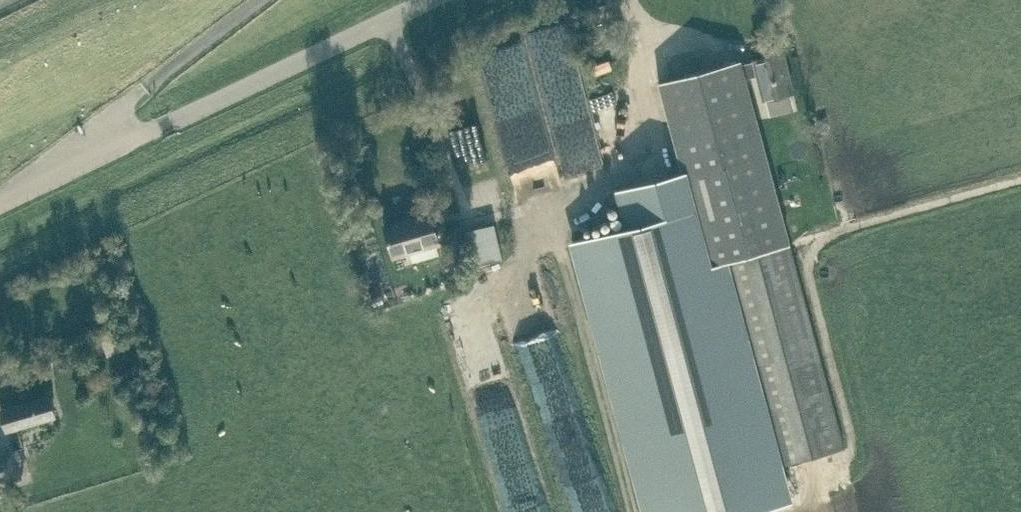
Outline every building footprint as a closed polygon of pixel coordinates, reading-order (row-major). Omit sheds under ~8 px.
[(563,13),(522,25),(567,181),(608,170),(586,93),(563,13)] [(517,26),(471,41),(514,199),(563,186),(517,26)] [(753,61),(741,63),(745,78),(756,75),(762,98),(793,91),(783,53),(753,60),(753,61)] [(710,272),(727,267),(791,250),(745,78),(741,63),(740,59),(658,81),(683,171),(683,172),(710,272)] [(9,158),(14,166),(18,164),(12,156),(9,158)] [(683,172),(614,191),(624,228),(571,243),(645,511),(756,511),(789,503),(779,465),(727,267),(710,272),(683,172)] [(438,242),(430,216),(429,212),(383,225),(392,256),(438,242)] [(488,247),(471,252),(475,266),(492,261),(488,247)] [(791,250),(727,267),(779,465),(843,448),(791,250)] [(55,344),(43,348),(47,361),(59,356),(55,344)] [(10,432),(57,418),(50,394),(3,409),(10,432)] [(22,476),(14,449),(0,453),(0,482),(22,476)]
